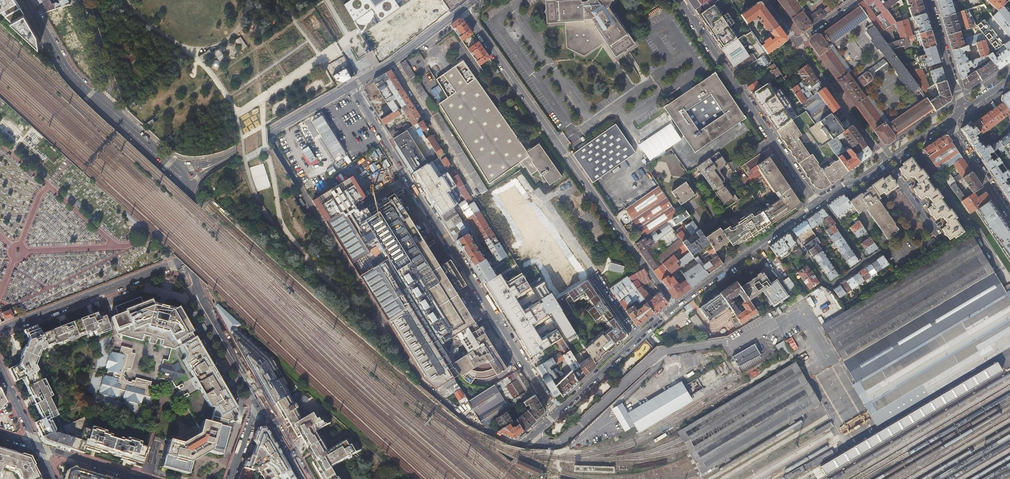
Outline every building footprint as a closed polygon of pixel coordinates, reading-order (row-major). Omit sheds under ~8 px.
[(4,17),(20,8),(15,0),(0,0),(0,13),(4,17)] [(54,9),(56,9),(54,4),(52,4),(50,2),(51,2),(50,1),(49,0),(37,0),(40,4),(42,2),(48,12),(54,9)] [(70,4),(68,0),(54,0),(54,2),(55,1),(56,3),(54,4),(56,9),(70,4)] [(343,5),(353,20),(370,8),(380,22),(400,8),(395,0),(351,0),(343,5)] [(550,1),(550,9),(549,12),(551,14),(551,22),(573,20),(574,45),(590,53),(611,38),(623,55),(629,51),(633,51),(634,47),(640,43),(614,6),(617,0),(591,0),(590,1),(584,2),(584,0),(558,0),(550,1)] [(699,14),(703,12),(699,7),(702,4),(706,10),(713,5),(714,4),(713,2),(716,0),(689,0),(699,14)] [(801,31),(804,31),(826,15),(821,9),(807,19),(793,0),(778,0),(801,31)] [(858,4),(860,7),(867,17),(871,23),(879,34),(895,23),(886,9),(899,0),(889,0),(886,3),(883,5),(885,8),(883,10),(882,10),(881,11),(881,12),(875,16),(868,5),(875,0),(864,0),(858,4)] [(885,8),(883,5),(880,1),(879,0),(875,0),(868,5),(875,16),(881,12),(881,11),(882,10),(883,10),(885,8)] [(895,23),(903,20),(897,7),(904,5),(902,0),(899,0),(886,9),(895,23)] [(925,13),(921,0),(906,0),(908,5),(910,4),(911,6),(909,7),(912,17),(913,17),(925,13)] [(942,17),(955,13),(952,4),(958,3),(960,8),(965,6),(963,0),(938,0),(937,0),(942,17)] [(1006,2),(1003,0),(986,0),(997,11),(1003,5),(1006,2)] [(741,15),(747,24),(752,20),(753,21),(756,19),(755,17),(758,15),(759,17),(758,19),(758,20),(759,20),(761,22),(761,23),(763,22),(764,23),(762,24),(767,31),(768,30),(770,32),(779,26),(762,3),(758,2),(741,15)] [(703,12),(699,14),(722,49),(737,39),(729,27),(734,23),(727,13),(722,16),(713,5),(706,10),(703,12)] [(1003,5),(997,11),(994,14),(992,16),(1009,39),(1009,15),(1003,5)] [(893,136),(933,108),(927,98),(886,126),(860,91),(864,88),(864,87),(864,86),(877,76),(879,77),(891,68),(891,65),(886,58),(884,58),(872,67),(871,69),(858,79),(857,78),(856,78),(852,80),(827,45),(867,17),(860,7),(820,36),(816,35),(810,39),(810,43),(884,143),(887,143),(893,140),(893,136)] [(38,48),(36,36),(29,23),(23,13),(20,8),(4,17),(38,48)] [(960,12),(965,29),(976,26),(972,19),(970,20),(969,17),(971,16),(967,9),(960,12)] [(345,10),(339,14),(345,25),(352,21),(345,10)] [(895,23),(879,34),(882,38),(885,35),(886,36),(897,28),(901,39),(907,37),(909,37),(913,35),(915,35),(916,34),(918,33),(930,30),(925,13),(913,17),(914,20),(915,21),(916,24),(917,24),(919,29),(918,29),(917,31),(913,32),(912,33),(907,19),(903,20),(895,23)] [(942,17),(947,35),(959,31),(954,15),(956,14),(956,13),(955,13),(942,17)] [(451,25),(462,41),(472,33),(462,19),(459,19),(451,25)] [(984,20),(976,26),(978,28),(982,33),(987,39),(995,50),(997,49),(1003,45),(984,20)] [(879,34),(871,23),(865,27),(867,30),(865,31),(881,51),(883,50),(897,70),(895,72),(910,94),(912,93),(914,95),(921,90),(908,73),(904,67),(897,58),(891,49),(889,47),(887,44),(884,40),(882,38),(879,34)] [(767,53),(768,54),(786,40),(787,37),(779,26),(770,32),(774,37),(773,38),(773,39),(772,40),(770,38),(768,39),(767,38),(765,39),(766,40),(764,42),(765,43),(762,45),(767,53)] [(923,49),(935,45),(930,30),(918,33),(921,40),(918,41),(920,46),(922,46),(923,49)] [(735,74),(742,69),(751,63),(756,60),(765,54),(767,53),(762,45),(758,41),(752,31),(747,34),(750,39),(754,44),(752,45),(757,53),(754,55),(753,54),(749,56),(738,39),(737,39),(722,49),(734,67),(731,69),(735,74)] [(947,35),(952,50),(964,46),(959,31),(947,35)] [(967,45),(985,40),(987,39),(982,33),(965,38),(965,39),(967,45)] [(471,37),(465,41),(468,46),(475,43),(471,37)] [(891,49),(897,58),(899,57),(902,56),(907,54),(905,48),(910,47),(908,40),(907,37),(901,39),(891,42),(887,44),(889,47),(892,46),(893,49),(891,49)] [(64,46),(77,68),(88,62),(75,40),(64,46)] [(980,57),(987,55),(989,54),(985,40),(967,45),(964,46),(952,50),(957,65),(967,62),(965,54),(966,51),(969,51),(968,47),(974,46),(976,44),(980,57)] [(474,59),(479,65),(489,58),(478,42),(473,46),(468,49),(472,56),(475,54),(477,58),(476,59),(475,58),(474,59)] [(935,45),(923,49),(925,54),(916,57),(917,60),(908,63),(909,65),(904,67),(908,73),(927,67),(940,62),(935,45)] [(991,60),(997,70),(1009,62),(1009,55),(1003,45),(997,49),(999,51),(996,53),(998,57),(995,59),(994,57),(994,56),(991,52),(989,54),(987,55),(989,58),(991,60)] [(209,49),(201,55),(204,60),(212,54),(209,49)] [(756,60),(751,63),(757,71),(770,62),(765,54),(756,60)] [(974,68),(989,58),(987,55),(980,57),(978,58),(974,60),(971,61),(969,61),(973,68),(974,68)] [(488,190),(406,59),(400,64),(418,92),(482,194),(488,190)] [(997,70),(991,60),(987,63),(987,64),(985,65),(985,64),(984,65),(984,66),(982,67),(982,68),(980,69),(979,68),(975,71),(981,81),(997,70)] [(957,65),(961,79),(965,78),(966,77),(965,73),(968,71),(967,69),(971,66),(972,67),(971,68),(972,69),(973,68),(969,61),(967,62),(957,65)] [(524,168),(524,169),(526,168),(532,176),(538,171),(542,177),(543,176),(550,185),(562,176),(538,144),(526,152),(523,148),(521,149),(474,80),(475,79),(473,76),(462,62),(455,67),(456,69),(445,76),(444,75),(443,74),(436,79),(447,98),(438,104),(489,184),(520,164),(523,168),(524,168)] [(774,63),(769,67),(771,70),(770,71),(771,73),(773,72),(776,77),(781,73),(774,63)] [(813,72),(807,64),(798,71),(801,76),(800,76),(803,80),(813,72)] [(455,67),(444,75),(445,76),(456,69),(455,67)] [(921,90),(922,92),(926,89),(931,86),(932,85),(927,67),(908,73),(921,90)] [(934,84),(946,80),(942,67),(930,71),(934,84)] [(333,76),(339,86),(352,78),(349,73),(350,72),(347,68),(346,69),(346,68),(333,76)] [(981,81),(975,71),(974,68),(973,68),(972,69),(971,69),(973,72),(970,74),(969,73),(968,74),(969,76),(968,76),(968,77),(967,78),(966,77),(965,78),(961,79),(964,88),(967,90),(981,81)] [(735,74),(738,80),(746,74),(742,69),(735,74)] [(410,100),(391,70),(386,73),(406,105),(418,123),(423,120),(410,100)] [(686,92),(663,108),(694,153),(746,118),(714,72),(692,88),(692,89),(687,93),(686,92)] [(791,89),(802,104),(807,100),(800,91),(808,85),(809,86),(810,85),(811,87),(813,86),(815,88),(818,87),(822,84),(813,72),(803,80),(791,89)] [(406,105),(386,73),(380,76),(373,80),(380,91),(386,101),(387,103),(393,100),(394,99),(383,82),(385,81),(386,80),(403,107),(406,105)] [(760,80),(763,85),(767,82),(773,78),(774,78),(770,74),(760,80)] [(521,149),(523,148),(477,80),(476,78),(475,79),(474,80),(521,149)] [(402,108),(403,107),(386,80),(385,81),(402,108)] [(927,98),(933,108),(935,111),(950,101),(951,98),(946,80),(934,84),(932,85),(931,86),(933,89),(936,88),(939,95),(933,99),(926,89),(922,92),(927,98)] [(747,87),(752,93),(761,87),(757,81),(747,87)] [(774,92),(767,82),(763,85),(761,87),(752,93),(777,130),(791,120),(797,116),(793,110),(790,112),(787,109),(789,107),(786,103),(788,102),(781,93),(780,94),(778,90),(774,92)] [(824,87),(822,84),(818,87),(815,88),(818,92),(824,87)] [(431,89),(435,97),(443,92),(439,85),(431,89)] [(806,110),(806,111),(815,124),(818,122),(839,107),(824,87),(818,92),(807,100),(802,104),(806,110)] [(1002,95),(1001,100),(1003,102),(996,107),(1004,118),(1009,114),(1009,90),(1002,95)] [(392,111),(393,112),(394,113),(398,110),(399,110),(394,101),(388,104),(392,111)] [(418,123),(406,105),(403,107),(402,108),(413,126),(418,123)] [(839,107),(818,122),(823,128),(820,129),(825,135),(827,134),(831,139),(835,137),(841,133),(852,125),(839,107)] [(996,107),(975,123),(977,129),(980,133),(981,135),(1004,118),(996,107)] [(391,113),(390,114),(381,119),(385,125),(401,115),(400,113),(398,110),(394,113),(393,112),(391,113)] [(428,128),(423,120),(418,123),(423,131),(428,128)] [(777,130),(786,144),(797,137),(800,134),(791,120),(777,130)] [(980,133),(977,129),(975,126),(971,129),(970,128),(971,127),(974,125),(972,122),(968,125),(968,124),(961,128),(973,146),(979,142),(977,140),(979,139),(978,138),(977,138),(976,136),(975,137),(975,136),(980,133)] [(286,141),(302,169),(318,161),(297,124),(289,128),(294,137),(286,141)] [(573,154),(595,185),(637,156),(615,124),(590,142),(579,150),(573,154)] [(398,133),(396,133),(398,136),(405,131),(402,126),(402,125),(395,129),(398,133)] [(852,125),(841,133),(845,139),(846,139),(848,138),(849,139),(847,141),(851,147),(854,145),(862,139),(852,125)] [(394,129),(389,132),(393,138),(394,138),(398,136),(396,133),(394,129)] [(393,138),(414,172),(429,164),(407,130),(394,138),(393,138)] [(990,147),(993,151),(998,148),(1001,152),(1003,151),(1009,159),(1009,133),(990,147)] [(438,145),(432,135),(427,138),(437,155),(443,152),(438,145)] [(944,143),(945,145),(951,141),(948,136),(947,135),(946,135),(945,135),(944,135),(923,149),(926,154),(927,154),(935,149),(936,151),(941,148),(940,146),(944,143)] [(799,163),(810,156),(797,137),(786,144),(789,149),(799,163)] [(831,139),(828,142),(837,156),(845,151),(835,137),(831,139)] [(856,158),(860,163),(871,155),(871,152),(862,139),(854,145),(854,146),(855,146),(860,152),(858,153),(860,156),(856,158)] [(578,147),(579,150),(590,142),(588,140),(578,147)] [(951,141),(945,145),(941,148),(936,151),(928,156),(934,164),(940,173),(946,169),(953,164),(962,158),(951,141)] [(981,146),(979,142),(973,146),(984,164),(991,159),(992,158),(990,155),(989,155),(989,154),(993,151),(990,147),(989,145),(983,149),(982,148),(981,146)] [(839,159),(848,172),(860,163),(856,158),(854,154),(849,148),(846,151),(851,157),(846,161),(841,155),(838,157),(839,159)] [(719,151),(698,166),(713,189),(716,187),(718,190),(715,192),(724,205),(733,199),(726,188),(723,188),(724,180),(720,174),(719,173),(719,170),(721,169),(727,164),(719,151)] [(441,160),(446,157),(443,152),(437,155),(439,158),(441,160)] [(816,187),(824,189),(848,172),(839,159),(822,171),(821,168),(820,169),(815,163),(816,162),(811,155),(810,156),(799,163),(815,187),(816,187)] [(795,196),(796,195),(774,162),(770,156),(758,165),(781,200),(763,211),(772,225),(796,208),(796,207),(801,204),(795,196)] [(928,156),(925,158),(930,166),(934,164),(928,156)] [(445,168),(447,170),(450,168),(448,166),(450,164),(449,163),(446,157),(441,160),(445,168)] [(984,164),(999,186),(1006,181),(1005,180),(1009,176),(1009,174),(1007,170),(1002,173),(1000,170),(999,168),(998,169),(996,166),(1002,162),(998,157),(992,161),(991,159),(984,164)] [(453,193),(459,189),(452,177),(449,174),(447,170),(445,168),(441,160),(439,158),(415,173),(434,204),(452,193),(453,193)] [(955,237),(963,231),(956,221),(954,219),(956,218),(950,210),(948,211),(940,198),(941,197),(936,189),(934,191),(925,178),(927,177),(921,169),(920,170),(911,158),(902,164),(903,165),(899,169),(901,172),(901,174),(904,175),(906,178),(911,175),(912,177),(914,176),(918,182),(916,184),(918,185),(913,189),(915,192),(915,194),(918,195),(920,199),(925,196),(926,197),(928,196),(933,202),(931,204),(932,205),(928,209),(930,212),(930,214),(932,215),(935,219),(939,216),(940,217),(942,216),(947,223),(945,224),(946,226),(942,229),(944,232),(944,235),(947,236),(949,239),(953,236),(955,237)] [(972,172),(962,158),(953,164),(959,174),(953,178),(946,169),(940,173),(950,187),(955,183),(957,182),(972,172)] [(410,175),(414,173),(408,162),(404,164),(410,175)] [(459,189),(464,186),(461,181),(454,171),(449,174),(452,177),(459,189)] [(982,187),(972,172),(957,182),(958,183),(963,180),(963,179),(973,193),(974,192),(982,187)] [(872,185),(880,197),(896,186),(893,183),(893,180),(891,179),(889,176),(883,180),(882,178),(872,185)] [(686,181),(679,185),(677,187),(671,191),(676,197),(675,198),(677,200),(681,204),(686,200),(689,198),(695,194),(686,181)] [(999,186),(1009,201),(1009,200),(1009,185),(1007,181),(1006,181),(999,186)] [(955,183),(950,187),(961,201),(968,196),(967,195),(964,196),(955,183)] [(632,219),(667,197),(659,185),(625,209),(632,219)] [(880,199),(881,198),(880,197),(872,185),(851,201),(849,202),(856,212),(858,211),(859,213),(867,208),(880,199)] [(465,199),(470,196),(467,191),(464,186),(459,189),(465,199)] [(465,200),(465,199),(459,189),(453,193),(453,194),(455,193),(458,198),(457,200),(454,203),(455,205),(452,206),(451,205),(452,204),(449,199),(451,198),(451,197),(453,195),(452,193),(434,204),(441,215),(453,207),(457,205),(465,200)] [(459,297),(470,291),(454,265),(445,271),(430,246),(428,244),(395,190),(361,211),(365,216),(366,219),(360,222),(362,224),(359,226),(364,235),(360,237),(364,243),(375,237),(441,343),(471,325),(474,330),(471,332),(479,345),(472,349),(471,348),(465,352),(469,358),(472,356),(476,363),(486,357),(490,363),(501,357),(485,331),(482,333),(478,327),(459,297)] [(974,192),(973,193),(968,196),(961,201),(967,210),(970,214),(975,210),(983,205),(991,200),(985,192),(977,198),(974,192)] [(856,212),(849,202),(848,201),(850,200),(845,193),(828,205),(841,223),(856,212)] [(798,194),(796,195),(795,196),(801,204),(796,207),(796,208),(797,209),(804,204),(798,194)] [(643,236),(677,213),(667,197),(632,219),(643,236)] [(897,223),(880,199),(867,208),(889,239),(898,232),(897,231),(900,229),(896,224),(897,223)] [(468,218),(474,214),(470,207),(469,206),(466,201),(465,200),(457,205),(458,206),(459,205),(467,217),(465,218),(466,219),(468,218)] [(991,234),(1006,223),(991,200),(983,205),(975,210),(991,234)] [(474,214),(479,211),(475,204),(470,207),(474,214)] [(462,221),(453,207),(441,215),(450,229),(462,222),(462,221)] [(829,216),(823,207),(817,212),(823,220),(829,216)] [(729,240),(733,246),(736,243),(742,239),(743,241),(744,242),(759,233),(760,234),(765,230),(772,225),(763,211),(760,208),(739,222),(740,224),(733,228),(731,228),(729,226),(722,230),(729,240)] [(686,210),(678,215),(671,220),(674,224),(675,223),(676,225),(689,215),(686,210)] [(134,225),(137,222),(125,211),(122,214),(134,225)] [(502,248),(479,211),(474,214),(468,218),(483,242),(484,241),(492,254),(497,251),(502,248)] [(811,216),(817,225),(823,220),(817,212),(811,216)] [(811,229),(817,225),(811,216),(805,220),(810,227),(811,229)] [(834,224),(835,223),(829,216),(823,220),(829,228),(834,224)] [(850,227),(853,233),(863,226),(856,217),(852,220),(855,223),(850,227)] [(805,220),(792,229),(797,237),(810,227),(805,220)] [(689,251),(692,256),(709,243),(705,237),(704,236),(693,221),(685,226),(691,235),(691,236),(696,232),(699,236),(699,238),(691,244),(689,243),(686,239),(687,239),(687,238),(689,236),(684,228),(677,234),(678,235),(684,243),(689,251)] [(144,228),(137,222),(134,225),(140,231),(144,228)] [(462,222),(450,229),(453,235),(465,228),(462,222)] [(1006,223),(991,234),(994,239),(1009,228),(1006,223)] [(829,236),(838,230),(834,224),(829,228),(825,230),(829,236)] [(857,238),(866,232),(863,226),(853,233),(857,238)] [(709,243),(713,249),(714,250),(719,247),(722,245),(728,241),(729,240),(722,230),(720,227),(714,231),(710,233),(705,237),(709,243)] [(798,238),(811,229),(810,227),(797,237),(798,238)] [(144,228),(140,231),(147,242),(153,239),(149,233),(144,228)] [(465,228),(453,235),(457,240),(469,233),(465,228)] [(994,239),(998,245),(1009,237),(1009,229),(1009,228),(994,239)] [(677,236),(678,235),(677,234),(673,229),(664,236),(666,239),(668,242),(677,236)] [(818,244),(820,243),(816,237),(811,229),(798,238),(807,252),(809,251),(818,244)] [(842,236),(838,230),(829,236),(833,243),(842,236)] [(796,244),(788,232),(769,246),(777,257),(796,244)] [(469,233),(457,240),(473,266),(484,259),(483,257),(484,255),(481,254),(471,238),(472,236),(470,235),(469,233)] [(662,262),(684,243),(678,235),(677,236),(677,237),(679,239),(658,256),(654,250),(658,248),(659,244),(657,241),(651,246),(642,253),(641,253),(648,263),(654,271),(663,264),(663,263),(662,262)] [(841,359),(843,362),(994,273),(973,236),(821,326),(823,328),(826,333),(829,339),(832,343),(835,349),(838,353),(841,359)] [(847,242),(842,236),(833,243),(838,249),(847,242)] [(861,243),(865,249),(874,242),(870,237),(861,243)] [(998,245),(1009,263),(1009,237),(998,245)] [(642,253),(651,246),(648,243),(651,241),(650,239),(647,241),(644,238),(636,244),(642,253)] [(923,254),(937,245),(937,244),(933,239),(922,247),(921,248),(922,250),(921,251),(923,254)] [(851,248),(847,242),(838,249),(842,255),(851,248)] [(869,254),(878,248),(874,242),(865,249),(869,254)] [(813,257),(822,250),(818,244),(809,251),(813,257)] [(507,256),(502,248),(497,251),(502,259),(507,256)] [(846,261),(855,254),(851,248),(842,255),(846,261)] [(709,274),(723,264),(721,261),(715,251),(714,250),(713,249),(708,252),(712,259),(704,265),(698,256),(694,258),(698,263),(701,267),(709,274)] [(817,263),(826,257),(822,250),(813,257),(817,263)] [(169,258),(175,256),(173,254),(172,254),(169,251),(163,255),(165,257),(163,260),(169,258)] [(502,259),(497,251),(492,254),(490,255),(487,257),(491,264),(492,266),(502,259)] [(688,262),(694,258),(692,256),(689,251),(678,261),(676,263),(679,267),(679,268),(686,263),(687,265),(689,263),(688,262)] [(676,263),(678,261),(673,254),(665,261),(664,263),(663,262),(663,263),(663,264),(663,263),(671,274),(679,267),(676,263)] [(859,261),(855,254),(846,261),(850,267),(859,261)] [(883,268),(889,264),(883,255),(877,259),(883,268)] [(484,259),(473,266),(483,284),(484,284),(489,281),(496,276),(494,272),(495,271),(494,269),(493,270),(489,265),(491,264),(487,257),(484,259)] [(822,269),(830,263),(826,257),(817,263),(822,269)] [(883,268),(877,259),(870,264),(877,273),(883,268)] [(663,264),(654,271),(661,281),(667,289),(672,286),(676,282),(673,278),(669,280),(669,279),(667,276),(671,274),(663,263),(663,264)] [(691,287),(709,274),(701,267),(698,263),(683,273),(686,281),(691,287)] [(822,269),(826,275),(835,269),(830,263),(822,269)] [(877,273),(870,264),(864,268),(870,277),(877,273)] [(582,343),(566,316),(556,300),(535,265),(522,273),(562,338),(571,351),(579,345),(582,343)] [(803,281),(813,274),(807,265),(798,272),(803,281)] [(858,272),(864,281),(870,277),(864,268),(858,272)] [(644,269),(629,278),(634,285),(645,300),(646,302),(654,312),(653,312),(654,314),(669,303),(654,283),(653,283),(653,284),(651,286),(650,289),(654,297),(651,300),(645,290),(644,291),(641,285),(637,280),(646,275),(648,274),(644,269)] [(835,269),(826,275),(830,281),(839,275),(835,269)] [(501,282),(514,275),(511,270),(498,278),(501,282)] [(521,272),(518,273),(500,285),(499,284),(499,285),(496,288),(495,286),(497,284),(495,280),(490,283),(489,281),(484,284),(499,309),(506,304),(505,303),(518,295),(535,322),(524,329),(515,315),(513,316),(510,310),(503,315),(529,357),(554,343),(562,338),(522,273),(521,272)] [(763,272),(741,288),(750,301),(765,290),(772,285),(763,272)] [(852,276),(858,285),(864,281),(858,272),(852,276)] [(994,273),(843,362),(846,366),(851,374),(854,379),(856,382),(1007,293),(1003,287),(994,273)] [(726,283),(733,277),(731,274),(723,279),(726,283)] [(819,283),(813,274),(803,281),(810,290),(819,283)] [(649,280),(646,275),(637,280),(641,285),(649,280)] [(628,276),(609,288),(615,296),(625,309),(637,300),(640,303),(645,300),(634,285),(629,278),(628,276)] [(846,281),(852,290),(858,285),(852,276),(846,281)] [(736,316),(742,324),(758,313),(750,301),(741,288),(736,281),(720,293),(729,306),(736,316)] [(778,281),(772,285),(765,290),(775,304),(788,296),(778,281)] [(846,281),(840,285),(846,294),(852,290),(846,281)] [(834,289),(840,298),(846,294),(840,285),(834,289)] [(806,296),(811,307),(827,298),(822,288),(806,296)] [(1009,318),(1009,291),(1007,293),(856,382),(853,384),(856,389),(859,394),(862,399),(865,404),(1009,318)] [(729,306),(720,293),(699,308),(708,321),(709,321),(710,322),(711,321),(710,320),(729,306)] [(786,303),(789,307),(803,299),(800,294),(786,303)] [(117,315),(111,317),(117,334),(141,341),(143,335),(149,337),(148,339),(156,341),(156,339),(162,340),(161,346),(166,347),(170,348),(173,349),(194,338),(193,337),(192,338),(189,332),(190,331),(176,308),(170,311),(169,309),(165,308),(165,305),(158,303),(158,306),(153,305),(151,306),(148,300),(142,303),(140,297),(114,307),(117,315)] [(654,312),(646,302),(643,305),(643,306),(640,308),(640,307),(639,308),(639,309),(638,310),(634,305),(626,310),(636,325),(639,325),(653,312),(654,312)] [(688,314),(693,310),(688,304),(683,307),(688,314)] [(10,319),(13,318),(10,310),(1,313),(4,322),(10,319)] [(697,314),(691,318),(695,323),(698,327),(704,323),(697,314)] [(43,334),(39,324),(25,330),(27,333),(28,333),(31,339),(30,342),(28,343),(26,349),(25,348),(23,352),(36,357),(39,348),(40,348),(41,349),(47,347),(47,345),(53,343),(54,344),(67,339),(68,341),(75,339),(74,337),(89,331),(89,333),(95,331),(96,334),(108,329),(106,322),(104,323),(101,317),(99,318),(98,317),(97,316),(96,315),(91,317),(91,315),(70,323),(70,322),(69,322),(68,321),(67,321),(67,322),(61,324),(62,326),(43,334)] [(738,330),(743,326),(742,324),(736,316),(732,319),(735,323),(734,324),(738,330)] [(865,404),(868,408),(871,414),(874,419),(878,427),(918,401),(969,371),(1009,346),(1009,318),(865,404)] [(700,331),(702,334),(708,330),(704,323),(698,327),(700,330),(700,331)] [(258,380),(261,386),(281,374),(272,357),(270,358),(267,353),(265,354),(262,348),(260,349),(256,343),(255,344),(251,339),(249,339),(246,334),(244,335),(241,329),(238,331),(237,329),(230,332),(242,352),(258,380)] [(612,348),(616,345),(605,332),(586,348),(588,351),(591,356),(595,363),(598,360),(596,358),(610,346),(612,348)] [(197,343),(194,338),(173,349),(170,348),(167,360),(163,360),(158,378),(172,382),(175,388),(177,387),(180,392),(203,379),(200,373),(216,363),(202,340),(197,343)] [(552,380),(554,384),(560,394),(562,397),(586,375),(579,364),(574,356),(571,351),(562,338),(554,343),(560,352),(542,364),(545,369),(546,370),(548,374),(551,378),(552,380)] [(763,354),(757,344),(735,356),(741,367),(763,354)] [(613,349),(612,348),(610,346),(596,358),(598,360),(598,361),(602,358),(601,357),(608,350),(609,352),(613,349)] [(137,401),(141,402),(142,396),(150,398),(153,387),(149,386),(150,383),(135,378),(134,382),(131,381),(130,383),(127,382),(127,380),(125,375),(123,375),(124,371),(126,372),(127,368),(130,369),(134,354),(131,353),(131,350),(121,347),(119,354),(113,353),(112,356),(108,355),(105,366),(109,367),(108,371),(113,373),(111,377),(107,376),(105,380),(102,379),(99,390),(102,391),(101,395),(112,398),(113,394),(117,395),(119,390),(123,391),(122,396),(126,398),(125,401),(136,404),(137,401)] [(41,437),(53,431),(54,431),(49,420),(55,416),(53,411),(54,410),(48,398),(49,397),(44,386),(42,387),(35,371),(36,370),(34,366),(33,367),(32,366),(36,357),(23,352),(22,356),(23,356),(20,362),(21,363),(20,366),(13,369),(12,368),(8,369),(15,383),(23,379),(32,397),(31,398),(30,399),(33,406),(36,405),(43,419),(42,420),(42,421),(41,421),(40,422),(43,428),(41,429),(38,430),(39,433),(41,437)] [(586,375),(596,365),(595,363),(591,356),(579,364),(586,375)] [(796,362),(677,433),(681,440),(686,447),(692,458),(696,465),(699,470),(702,474),(820,403),(818,400),(815,395),(811,387),(796,362)] [(998,362),(821,467),(824,470),(827,475),(1003,370),(998,362)] [(545,369),(542,364),(536,368),(542,378),(548,374),(546,370),(543,371),(542,369),(543,369),(544,369),(545,369)] [(523,402),(535,395),(529,385),(519,369),(495,384),(504,399),(511,410),(511,411),(519,406),(521,404),(523,402)] [(268,397),(273,406),(291,395),(286,386),(288,385),(281,374),(261,386),(268,397)] [(542,378),(548,388),(554,384),(552,380),(550,381),(548,379),(549,378),(550,379),(551,378),(548,374),(542,378)] [(229,421),(229,422),(230,422),(231,422),(232,422),(232,421),(235,422),(237,414),(236,413),(235,414),(232,408),(233,407),(230,402),(236,398),(222,375),(206,384),(203,379),(180,392),(184,398),(182,399),(195,423),(207,416),(226,421),(229,419),(229,420),(229,421)] [(451,395),(454,392),(460,389),(461,388),(454,378),(444,384),(451,395)] [(682,382),(629,413),(628,414),(635,426),(638,430),(639,433),(642,432),(665,418),(693,401),(692,398),(691,397),(683,384),(682,382)] [(436,389),(446,397),(451,395),(444,384),(436,389)] [(504,399),(495,384),(477,396),(486,411),(504,399)] [(548,388),(553,396),(556,394),(557,395),(560,394),(554,384),(548,388)] [(279,416),(280,415),(284,413),(299,438),(301,437),(302,438),(310,452),(312,450),(315,454),(312,456),(316,462),(313,463),(322,478),(337,478),(330,468),(348,458),(349,460),(352,458),(351,456),(361,451),(357,443),(355,444),(351,438),(344,442),(345,444),(341,446),(340,444),(328,451),(326,448),(324,449),(323,446),(325,445),(318,435),(317,436),(316,434),(318,433),(316,432),(331,423),(326,416),(324,417),(321,411),(308,418),(300,404),(312,397),(303,388),(291,395),(273,406),(279,416)] [(461,404),(468,400),(466,398),(465,398),(464,397),(465,397),(460,389),(454,392),(461,404)] [(528,410),(536,420),(544,413),(544,410),(535,395),(523,402),(526,406),(529,404),(530,406),(530,408),(528,410)] [(483,424),(488,426),(493,421),(496,419),(507,412),(511,410),(504,399),(486,411),(477,396),(469,401),(483,424)] [(625,432),(635,426),(628,414),(629,413),(623,403),(612,410),(625,432)] [(518,421),(524,431),(536,420),(528,410),(523,414),(521,412),(519,413),(521,416),(516,419),(518,421)] [(496,419),(502,429),(510,423),(513,422),(507,412),(496,419)] [(296,442),(302,438),(301,437),(299,438),(284,413),(280,415),(296,442)] [(225,421),(226,421),(207,416),(195,423),(199,429),(194,432),(196,435),(196,439),(184,445),(180,445),(178,441),(174,443),(170,442),(166,441),(161,466),(162,466),(187,473),(191,459),(203,452),(218,455),(225,428),(223,428),(225,421)] [(515,438),(524,431),(518,421),(514,424),(514,426),(512,428),(510,423),(502,429),(497,431),(512,438),(515,438)] [(75,451),(76,451),(77,449),(84,452),(85,449),(91,451),(92,449),(99,451),(100,450),(120,456),(120,458),(127,460),(126,462),(132,464),(140,466),(146,447),(140,445),(141,444),(126,439),(126,440),(123,440),(122,441),(108,436),(109,435),(106,434),(106,433),(91,428),(90,430),(88,429),(84,441),(72,437),(72,438),(69,449),(75,451)] [(267,463),(279,456),(277,452),(275,451),(273,449),(274,448),(274,447),(263,428),(258,428),(255,435),(257,439),(256,444),(253,451),(250,453),(248,454),(245,462),(242,468),(252,472),(257,469),(267,463)] [(54,433),(53,431),(41,437),(42,439),(44,440),(45,441),(55,445),(69,449),(72,438),(55,432),(54,433)] [(1,466),(2,465),(4,466),(16,470),(16,471),(20,478),(37,478),(39,478),(29,458),(0,448),(0,469),(1,466)] [(801,467),(803,471),(832,455),(830,450),(801,467)] [(374,475),(380,471),(389,466),(377,455),(371,459),(373,461),(375,463),(374,467),(371,469),(369,470),(374,475)] [(279,456),(267,463),(257,469),(258,470),(257,471),(259,472),(260,473),(259,475),(261,475),(263,478),(271,478),(275,477),(278,475),(287,470),(286,469),(283,463),(282,463),(280,460),(280,458),(279,456)] [(545,474),(543,474),(544,472),(519,461),(517,466),(543,478),(545,474)] [(109,478),(96,474),(70,466),(68,473),(61,476),(63,478),(109,478)] [(801,467),(800,466),(796,469),(797,470),(790,475),(789,473),(783,477),(784,478),(790,478),(803,471),(801,467)] [(254,473),(252,472),(242,468),(239,478),(240,478),(250,478),(252,474),(254,474),(252,478),(253,478),(254,473)] [(287,470),(278,475),(280,478),(294,478),(293,478),(288,470),(287,470)]
